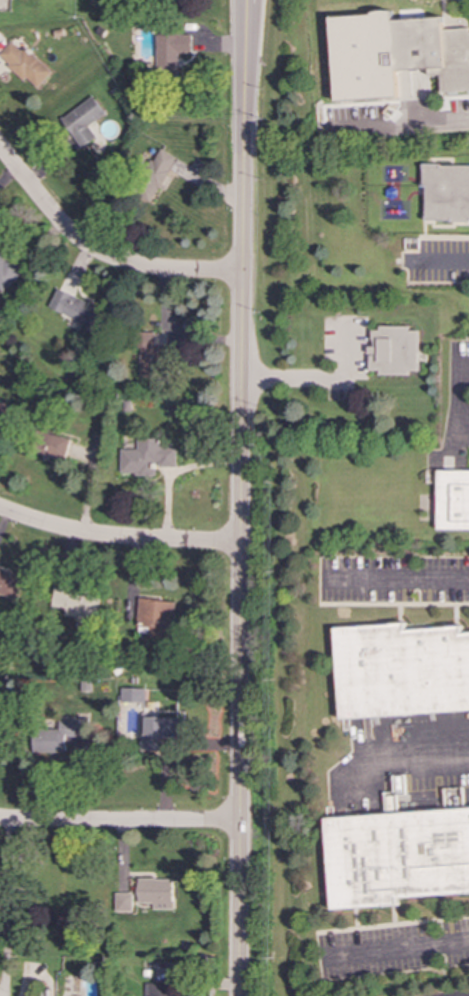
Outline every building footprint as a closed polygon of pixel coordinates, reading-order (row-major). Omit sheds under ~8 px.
[(398,98),(397,71),(429,69),(429,75),(442,74),(443,92),(468,91),(468,32),(468,28),(444,29),(443,17),(392,20),(392,12),(331,16),(336,101),(398,98)] [(179,72),(178,54),(191,54),(191,35),(156,36),(157,72),(179,72)] [(25,47),(21,51),(11,42),(0,53),(0,57),(25,81),(26,79),(37,89),(52,72),(25,47)] [(105,114),(93,96),(59,120),(79,149),(97,137),(89,126),(105,114)] [(174,155),(157,149),(139,196),(156,203),(174,155)] [(425,164),(425,222),(468,222),(468,165),(425,164)] [(48,309),(100,331),(109,311),(57,289),(48,309)] [(418,331),(409,331),(409,327),(372,327),(372,347),(369,347),(369,371),(379,371),(379,375),(409,376),(409,371),(418,371),(418,331)] [(140,378),(163,377),(162,347),(155,347),(155,332),(139,332),(140,378)] [(46,432),(40,452),(66,460),(72,440),(46,432)] [(176,467),(177,448),(162,448),(162,439),(138,438),(137,450),(121,450),(121,474),(156,475),(156,467),(176,467)] [(438,529),(468,529),(468,469),(438,469),(438,529)] [(16,599),(23,577),(0,569),(0,594),(16,599)] [(65,616),(98,620),(101,596),(54,589),(52,606),(66,608),(65,616)] [(176,601),(140,600),(139,628),(150,628),(150,637),(175,637),(176,601)] [(468,711),(468,633),(463,633),(463,626),(407,630),(406,623),(335,627),(341,719),(468,711)] [(145,703),(146,688),(121,688),(120,702),(145,703)] [(178,738),(179,718),(142,717),(141,751),(159,751),(160,738),(178,738)] [(331,909),(398,906),(397,897),(468,894),(468,809),(326,817),(331,909)] [(172,910),(173,880),(130,879),(130,894),(115,893),(115,912),(134,912),(134,903),(152,904),(152,909),(172,910)] [(171,983),(145,983),(145,995),(171,995),(171,983)]
